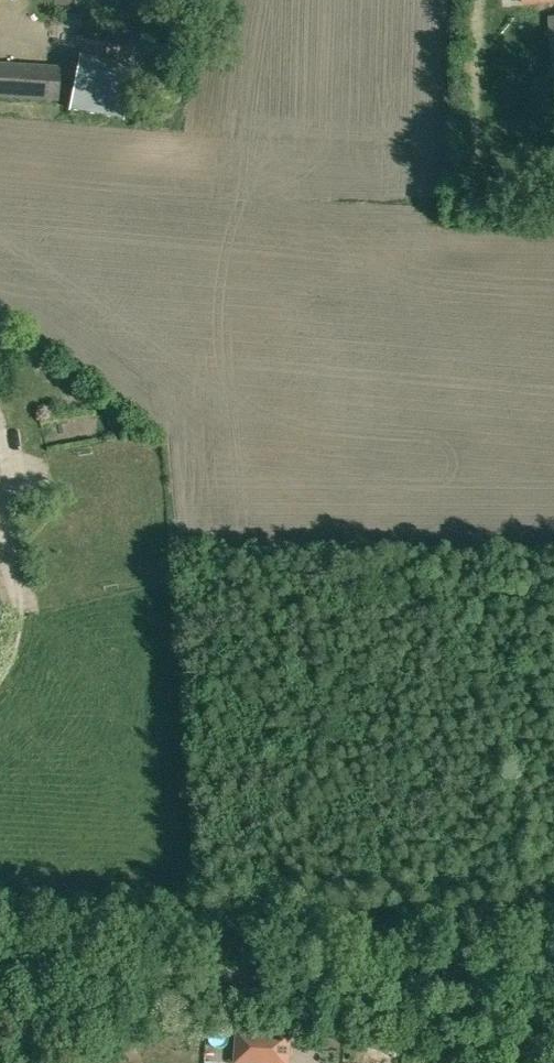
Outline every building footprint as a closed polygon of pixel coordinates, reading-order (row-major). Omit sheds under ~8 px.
[(60,102),(60,67),(0,63),(0,100),(60,102)] [(235,1062),(243,1062),(288,1062),(290,1035),(237,1032),(235,1062)]
